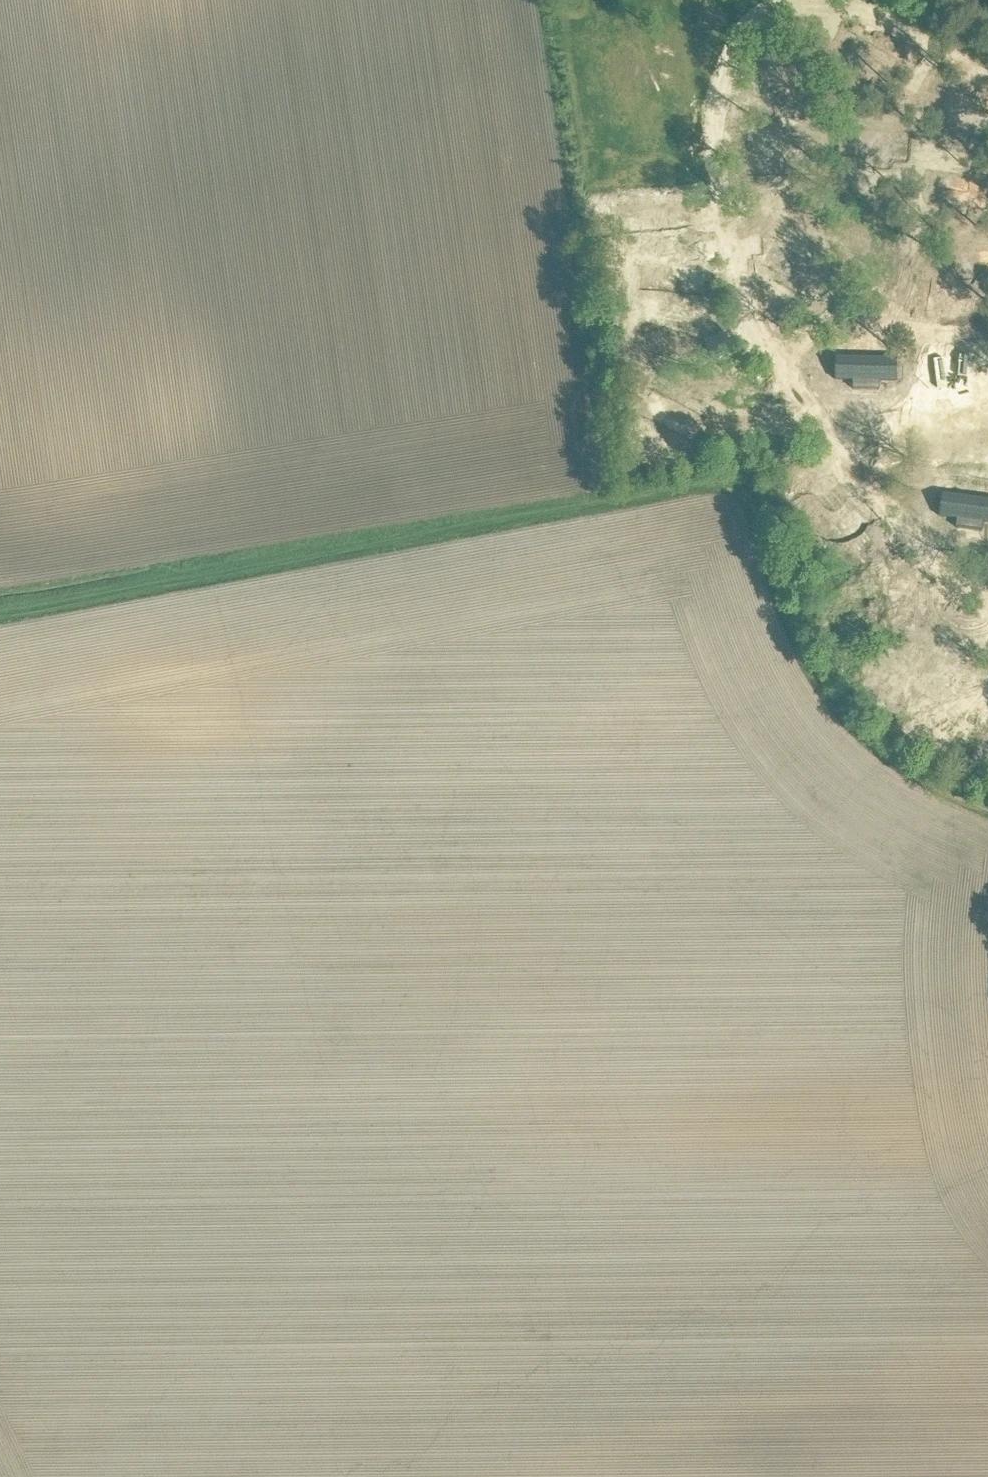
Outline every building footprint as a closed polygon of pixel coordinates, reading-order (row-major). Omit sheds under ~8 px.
[(858,72),(858,81),(876,81),(876,72),(858,72)] [(958,112),(958,121),(976,121),(976,112),(958,112)] [(761,115),(762,138),(818,137),(817,115),(761,115)] [(882,134),(882,143),(900,143),(900,134),(882,134)] [(783,144),(783,153),(801,153),(801,144),(783,144)] [(968,168),(968,177),(986,177),(986,168),(968,168)] [(644,182),(644,192),(662,192),(662,182),(644,182)] [(978,197),(979,219),(987,219),(987,197),(978,197)] [(651,204),(651,226),(707,226),(707,204),(651,204)] [(893,214),(893,224),(911,224),(911,214),(893,214)] [(790,226),(790,236),(808,236),(808,226),(790,226)] [(671,232),(671,241),(689,241),(689,232),(671,232)] [(649,243),(642,264),(696,280),(702,258),(649,243)] [(849,269),(848,292),(904,293),(905,271),(849,269)] [(660,279),(660,288),(678,288),(678,279),(660,279)] [(864,300),(864,309),(882,309),(882,300),(864,300)] [(753,329),(753,338),(771,338),(771,329),(753,329)] [(664,338),(664,348),(682,348),(682,338),(664,338)] [(953,393),(987,397),(987,375),(956,371),(953,393)] [(871,420),(868,442),(924,449),(926,427),(871,420)] [(897,463),(897,473),(915,473),(915,463),(897,463)] [(932,527),(981,554),(987,541),(987,532),(942,508),(932,527)] [(956,563),(956,572),(974,572),(974,563),(956,563)]
